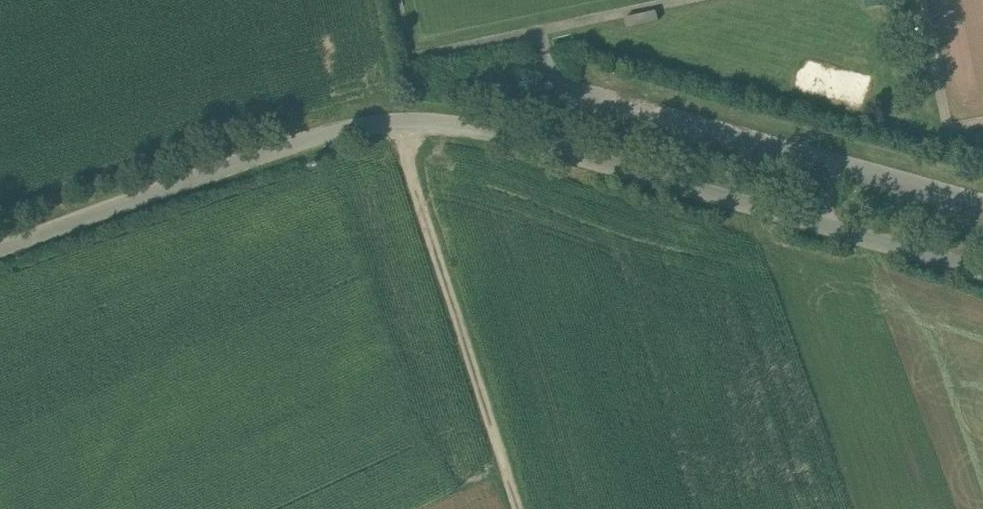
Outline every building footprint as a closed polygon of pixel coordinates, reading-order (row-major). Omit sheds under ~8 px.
[(628,12),(629,23),(659,20),(658,9),(628,12)]
